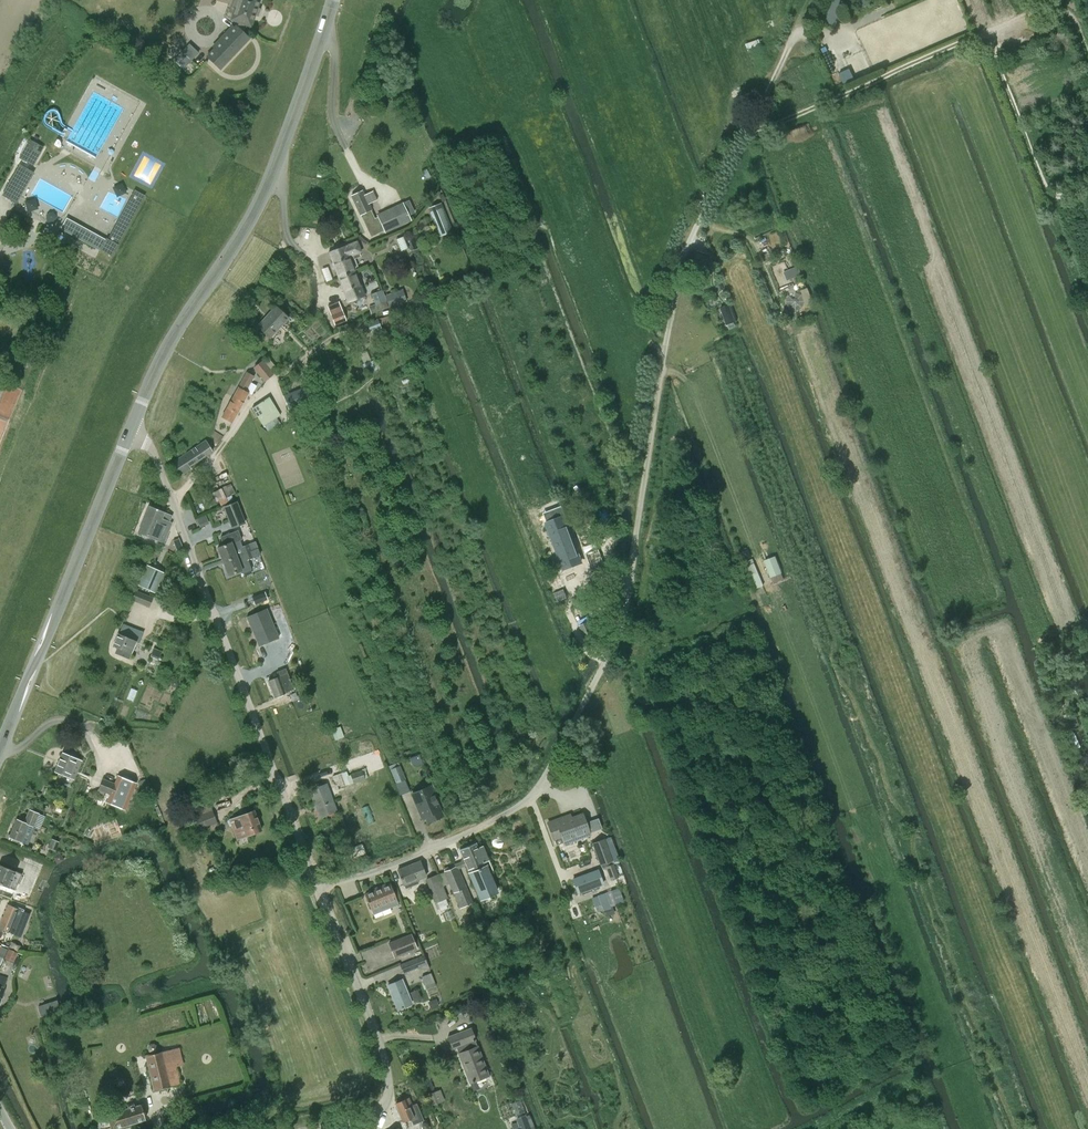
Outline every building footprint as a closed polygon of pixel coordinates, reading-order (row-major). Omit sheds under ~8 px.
[(207,57),(220,69),(250,38),(244,32),(247,24),(250,25),(255,12),(256,12),(257,8),(256,8),(259,0),(239,0),(235,0),(233,8),(236,9),(232,19),(240,22),(238,27),(236,25),(207,57)] [(819,22),(832,28),(845,0),(829,0),(819,22)] [(861,14),(872,9),(867,0),(855,0),(861,14)] [(1065,29),(1046,37),(1049,43),(1068,36),(1065,29)] [(759,39),(745,44),(747,51),(752,49),(751,49),(761,45),(759,39)] [(33,165),(43,147),(30,140),(20,158),(33,165)] [(16,202),(33,173),(20,165),(3,195),(16,202)] [(135,190),(128,203),(138,208),(145,196),(135,190)] [(365,225),(366,224),(371,235),(373,234),(373,235),(410,220),(402,204),(378,215),(378,217),(374,219),(374,217),(375,217),(369,203),(376,200),(373,192),(365,195),(363,191),(352,196),(365,225)] [(138,208),(128,203),(118,220),(128,226),(138,208)] [(428,208),(439,237),(453,231),(441,203),(428,208)] [(67,218),(61,228),(72,234),(78,224),(67,218)] [(94,233),(89,243),(95,247),(101,250),(112,256),(128,226),(118,220),(108,239),(107,238),(106,240),(94,233)] [(89,243),(94,233),(78,224),(72,234),(89,243)] [(345,245),(328,252),(338,277),(355,271),(354,267),(357,266),(354,258),(361,256),(359,252),(360,251),(356,242),(345,246),(345,245)] [(798,265),(783,271),(786,280),(801,274),(798,265)] [(355,271),(338,277),(348,302),(365,296),(355,271)] [(383,289),(371,293),(375,304),(368,306),(371,314),(389,307),(388,305),(385,295),(383,289)] [(402,289),(385,295),(388,305),(389,307),(407,302),(402,289)] [(336,324),(345,320),(338,302),(328,306),(336,324)] [(736,322),(729,304),(720,308),(726,325),(736,322)] [(274,328),(286,316),(276,307),(258,326),(270,337),(277,330),(274,328)] [(370,332),(381,328),(378,319),(366,323),(370,332)] [(274,374),(262,360),(253,368),(264,381),(274,374)] [(374,360),(362,364),(363,365),(366,373),(377,369),(374,360)] [(246,392),(254,377),(246,373),(238,387),(233,397),(222,417),(232,422),(248,393),(246,392)] [(289,409),(309,401),(304,388),(284,396),(289,409)] [(264,401),(253,408),(264,425),(280,415),(270,399),(265,403),(264,401)] [(189,466),(212,451),(206,441),(172,463),(180,476),(191,469),(189,466)] [(217,502),(218,504),(220,503),(221,505),(238,497),(231,483),(203,497),(207,507),(217,502)] [(225,507),(232,528),(245,523),(237,502),(225,507)] [(164,543),(172,522),(169,521),(172,515),(150,506),(139,532),(164,543)] [(554,520),(549,522),(554,534),(551,535),(555,544),(557,544),(566,567),(564,568),(564,569),(581,562),(579,557),(581,556),(578,548),(576,548),(568,528),(570,527),(566,517),(564,518),(561,508),(551,512),(554,520)] [(205,515),(196,519),(199,525),(208,521),(205,515)] [(220,555),(223,562),(237,557),(237,556),(242,554),(240,547),(242,546),(240,540),(241,539),(238,531),(221,537),(224,545),(218,548),(220,555)] [(179,537),(173,540),(176,550),(183,547),(179,537)] [(257,548),(254,541),(242,546),(240,547),(242,554),(252,550),(257,548)] [(586,554),(587,555),(592,570),(605,566),(599,549),(586,554)] [(254,557),(252,550),(242,554),(245,560),(247,559),(254,557)] [(228,575),(241,570),(243,573),(251,570),(247,559),(245,560),(242,554),(237,556),(237,557),(223,562),(228,575)] [(764,560),(770,577),(782,573),(775,556),(764,560)] [(155,593),(164,572),(148,565),(138,585),(155,593)] [(564,588),(553,593),(557,601),(568,597),(564,588)] [(153,597),(136,590),(132,600),(150,607),(153,597)] [(268,599),(265,592),(252,597),(255,604),(268,599)] [(254,605),(251,597),(239,601),(242,609),(254,605)] [(588,604),(581,607),(585,616),(592,613),(588,604)] [(266,609),(247,618),(260,646),(279,637),(266,609)] [(595,631),(600,628),(596,619),(590,622),(588,617),(578,621),(580,625),(580,626),(587,642),(598,637),(595,631)] [(118,634),(113,646),(117,648),(116,653),(129,658),(136,642),(139,643),(144,633),(136,629),(131,639),(119,634),(118,634)] [(294,689),(288,674),(286,669),(276,672),(278,677),(278,676),(279,677),(268,681),(274,697),(294,689)] [(70,777),(77,759),(62,753),(55,771),(70,777)] [(392,770),(397,782),(405,779),(399,767),(392,770)] [(365,779),(362,770),(351,774),(354,783),(365,779)] [(337,789),(354,783),(351,774),(348,775),(346,772),(336,775),(332,776),(337,789)] [(103,778),(97,792),(103,794),(101,799),(107,802),(111,803),(125,809),(136,783),(117,775),(114,783),(103,778)] [(148,786),(145,779),(139,781),(142,789),(148,786)] [(414,797),(423,818),(425,817),(426,819),(441,813),(431,790),(414,797)] [(332,791),(316,796),(324,822),(340,817),(332,791)] [(188,813),(195,831),(216,822),(210,805),(188,813)] [(29,809),(24,823),(16,820),(10,836),(28,844),(35,827),(33,826),(39,813),(29,809)] [(237,839),(261,830),(254,811),(230,820),(237,839)] [(573,819),(549,827),(554,840),(556,845),(564,842),(574,839),(590,833),(589,832),(585,821),(583,815),(573,819)] [(59,842),(51,839),(48,848),(56,851),(59,842)] [(618,877),(611,860),(604,839),(594,843),(603,868),(605,867),(610,880),(618,877)] [(481,899),(497,892),(475,843),(459,850),(481,899)] [(404,885),(405,885),(406,888),(419,883),(417,880),(426,876),(420,861),(398,870),(404,885)] [(22,874),(0,865),(0,884),(15,890),(22,874)] [(458,866),(444,872),(460,908),(473,902),(458,866)] [(598,870),(572,880),(578,895),(603,885),(598,870)] [(436,902),(447,897),(438,875),(427,879),(436,902)] [(398,904),(396,899),(397,899),(390,882),(380,886),(381,888),(365,894),(371,910),(372,914),(383,910),(398,904)] [(619,888),(592,898),(597,912),(604,909),(612,906),(612,905),(624,901),(619,888)] [(0,926),(0,928),(14,934),(23,911),(8,905),(0,926)] [(612,906),(604,909),(607,916),(615,913),(612,906)] [(404,941),(403,938),(389,943),(394,957),(416,948),(412,937),(404,941)] [(11,942),(9,948),(17,952),(20,946),(11,942)] [(5,955),(6,955),(8,949),(1,946),(0,948),(0,953),(5,955)] [(9,948),(8,949),(6,955),(5,955),(4,958),(12,962),(13,962),(17,952),(9,948)] [(421,968),(430,969),(424,955),(400,965),(403,973),(420,966),(421,968)] [(435,986),(431,973),(421,976),(426,989),(435,986)] [(398,1008),(411,1003),(402,980),(389,985),(398,1008)] [(427,1001),(430,1009),(439,1005),(436,998),(427,1001)] [(56,1001),(37,1007),(40,1017),(60,1011),(56,1001)] [(470,1083),(489,1075),(471,1028),(449,1037),(453,1048),(458,1047),(460,1053),(459,1054),(470,1083)] [(171,1051),(163,1053),(162,1052),(146,1056),(155,1089),(171,1085),(165,1062),(174,1060),(171,1051)] [(444,1101),(440,1090),(428,1094),(432,1105),(444,1101)] [(413,1124),(423,1120),(417,1104),(412,1106),(409,1098),(396,1103),(404,1122),(411,1119),(413,1124)] [(111,1128),(145,1119),(142,1105),(109,1115),(111,1128)] [(513,1128),(530,1128),(525,1115),(516,1119),(519,1127),(513,1128)]
